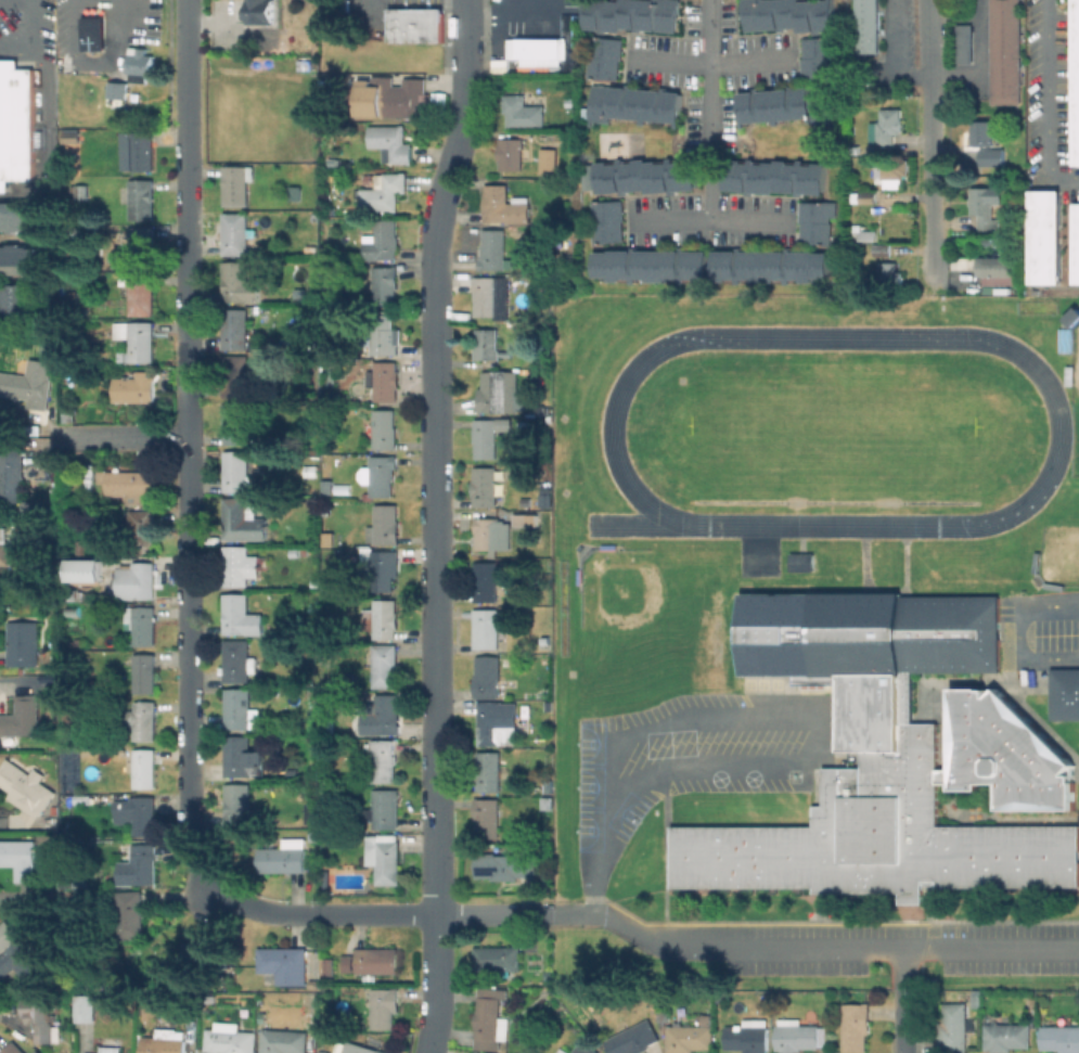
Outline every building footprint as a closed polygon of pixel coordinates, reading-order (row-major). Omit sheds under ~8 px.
[(252,9),(252,0),(274,0),(274,23),(245,23),(245,9),(252,9)] [(674,34),(677,0),(621,0),(620,2),(601,0),(586,0),(583,27),(674,34)] [(832,0),(807,0),(798,0),(740,0),(742,31),(797,28),(797,32),(833,30),(832,0)] [(856,54),(855,0),(878,0),(878,54),(856,54)] [(991,104),(990,0),(1020,0),(1020,104),(991,104)] [(442,8),(444,42),(390,42),(390,8),(442,8)] [(79,51),(80,17),(102,17),(102,51),(79,51)] [(972,24),(972,63),(956,63),(956,24),(972,24)] [(564,37),(564,57),(517,59),(517,37),(564,37)] [(588,79),(618,80),(619,38),(589,37),(588,79)] [(799,77),(829,77),(830,38),(800,37),(799,77)] [(126,53),(134,53),(134,47),(144,48),(143,54),(151,55),(149,75),(144,75),(143,82),(127,81),(127,73),(125,73),(126,53)] [(510,57),(510,72),(494,72),(494,57),(510,57)] [(34,180),(0,180),(0,61),(18,61),(20,69),(34,69),(34,180)] [(395,79),(395,85),(406,86),(406,79),(426,80),(426,117),(368,117),(368,82),(371,82),(371,72),(395,72),(395,79)] [(105,80),(128,82),(126,99),(104,98),(105,80)] [(678,123),(680,90),(589,85),(587,122),(610,123),(610,117),(639,119),(639,121),(678,123)] [(737,92),(739,124),(779,122),(779,123),(829,120),(827,86),(737,92)] [(544,105),(544,127),(508,128),(508,113),(504,113),(504,95),(526,94),(526,105),(544,105)] [(894,133),(894,145),(877,145),(877,121),(881,121),(881,110),(900,108),(901,132),(894,133)] [(991,120),(992,145),(972,145),(972,120),(991,120)] [(413,142),(413,164),(391,163),(393,156),(384,156),(384,147),(370,147),(370,126),(404,126),(404,142),(413,142)] [(79,131),(79,143),(60,143),(60,130),(79,131)] [(154,132),(153,171),(132,170),(132,159),(123,159),(123,144),(132,144),(132,132),(154,132)] [(523,138),(523,170),(500,170),(500,138),(523,138)] [(557,149),(556,175),(540,174),(541,149),(557,149)] [(1003,149),(1004,165),(980,166),(980,149),(1003,149)] [(596,194),(694,189),(693,159),(665,161),(665,160),(616,162),(595,163),(596,194)] [(909,159),(909,189),(883,189),(884,178),(875,178),(875,159),(909,159)] [(723,190),(822,195),(824,164),(802,163),(802,162),(746,160),(746,165),(724,164),(723,190)] [(254,167),(254,181),(248,181),(248,206),(223,206),(223,167),(254,167)] [(407,174),(407,192),(398,192),(398,210),(361,210),(361,189),(376,189),(375,174),(407,174)] [(154,180),(154,220),(130,220),(130,203),(119,203),(119,187),(129,187),(130,180),(154,180)] [(76,200),(76,182),(88,182),(88,200),(76,200)] [(509,203),(513,203),(513,196),(529,196),(529,222),(485,221),(485,183),(509,184),(509,203)] [(301,187),(301,201),(290,201),(290,187),(301,187)] [(993,203),(993,218),(999,217),(999,229),(972,230),(972,203),(972,188),(993,188),(1002,188),(1002,203),(993,203)] [(1061,190),(1061,284),(1031,284),(1031,190),(1061,190)] [(876,191),(876,202),(860,202),(860,198),(851,198),(851,192),(876,191)] [(590,242),(621,242),(620,200),(589,201),(590,242)] [(9,230),(0,230),(0,201),(39,201),(39,230),(21,230),(21,234),(9,234),(9,230)] [(798,243),(829,243),(829,217),(834,217),(834,202),(798,201),(798,243)] [(248,214),(248,255),(223,255),(223,214),(248,214)] [(397,219),(396,259),(363,259),(363,235),(375,235),(375,219),(397,219)] [(154,228),(154,268),(130,268),(130,264),(117,265),(117,251),(123,251),(123,237),(130,237),(129,228),(154,228)] [(506,230),(505,270),(478,270),(478,257),(483,257),(484,229),(506,230)] [(876,231),(876,241),(860,241),(860,231),(876,231)] [(890,244),(890,256),(874,257),(874,244),(890,244)] [(39,275),(0,275),(0,248),(39,248),(39,275)] [(706,250),(591,251),(592,277),(604,277),(604,281),(706,281),(706,250)] [(827,251),(737,251),(712,251),(712,280),(734,280),(734,281),(827,282),(827,251)] [(1011,257),(1011,274),(992,274),(992,268),(984,268),(984,257),(1011,257)] [(259,281),(260,303),(223,303),(223,262),(249,262),(249,281),(259,281)] [(902,271),(902,286),(883,286),(883,277),(877,275),(877,262),(897,262),(897,271),(902,271)] [(397,266),(398,306),(373,306),(373,266),(397,266)] [(154,274),(154,316),(130,316),(130,274),(154,274)] [(509,275),(510,319),(497,319),(497,316),(475,317),(475,275),(509,275)] [(23,300),(23,284),(1,285),(2,302),(15,301),(15,289),(19,289),(19,300),(23,300)] [(305,288),(305,298),(296,298),(295,288),(305,288)] [(78,292),(78,304),(67,304),(67,292),(78,292)] [(1074,306),(1062,317),(1071,326),(1078,319),(1078,311),(1074,306)] [(248,309),(249,349),(223,349),(223,309),(248,309)] [(394,314),(394,329),(397,329),(398,354),(372,355),(371,316),(394,314)] [(155,322),(154,362),(130,361),(130,338),(114,338),(114,322),(155,322)] [(498,329),(499,359),(476,359),(476,329),(498,329)] [(248,357),(248,397),(224,398),(224,357),(248,357)] [(48,403),(0,395),(0,372),(26,376),(29,359),(54,363),(48,403)] [(397,361),(397,401),(374,401),(374,386),(367,386),(367,370),(374,370),(374,361),(397,361)] [(155,370),(155,402),(114,402),(114,378),(139,378),(139,370),(155,370)] [(518,372),(518,412),(479,412),(478,388),(483,388),(483,372),(518,372)] [(257,427),(257,444),(224,444),(224,404),(248,404),(248,427),(257,427)] [(395,409),(396,449),(374,449),(373,409),(395,409)] [(74,410),(75,422),(64,422),(63,410),(74,410)] [(497,419),(497,458),(475,458),(475,419),(497,419)] [(21,503),(0,503),(0,448),(25,448),(25,480),(21,480),(21,503)] [(258,475),(258,491),(224,492),(224,451),(248,451),(248,475),(258,475)] [(391,481),(391,497),(370,497),(370,455),(398,455),(398,468),(394,468),(395,481),(391,481)] [(140,464),(139,472),(154,472),(154,502),(142,502),(142,497),(108,496),(108,472),(130,472),(131,464),(140,464)] [(320,465),(320,476),(305,476),(305,464),(320,465)] [(496,467),(497,506),(474,506),(473,467),(496,467)] [(268,518),(268,540),(224,540),(224,498),(257,498),(257,518),(268,518)] [(398,504),(397,543),(367,543),(368,526),(374,526),(375,504),(398,504)] [(154,511),(155,552),(131,552),(131,529),(119,530),(119,509),(131,509),(131,511),(154,511)] [(528,524),(528,529),(512,529),(512,513),(528,513),(528,524)] [(509,528),(509,550),(477,550),(477,516),(500,516),(500,528),(509,528)] [(21,551),(35,552),(36,524),(22,524),(21,551)] [(10,565),(0,565),(0,528),(7,528),(7,543),(10,543),(10,565)] [(87,541),(87,554),(77,554),(77,541),(87,541)] [(260,555),(260,577),(248,577),(248,587),(224,587),(224,545),(248,545),(248,555),(260,555)] [(398,551),(398,577),(393,577),(393,591),(371,591),(371,573),(361,573),(360,548),(372,548),(372,551),(398,551)] [(307,549),(306,557),(292,557),(292,549),(307,549)] [(789,570),(789,553),(812,553),(812,570),(789,570)] [(66,558),(100,557),(100,580),(66,580),(66,558)] [(115,567),(131,567),(130,562),(151,561),(152,596),(116,598),(115,567)] [(498,562),(498,601),(475,601),(475,562),(498,562)] [(80,600),(64,600),(64,589),(80,589),(80,600)] [(667,889),(667,822),(809,822),(809,805),(822,805),(822,766),(858,766),(858,752),(838,752),(838,673),(741,673),(741,591),(1003,590),(1003,676),(914,676),(914,718),(939,718),(939,822),(1078,822),(1078,885),(922,886),(922,900),(901,900),(901,888),(667,889)] [(260,615),(260,628),(257,628),(257,634),(224,634),(224,593),(248,594),(247,614),(260,615)] [(397,599),(397,638),(374,639),(374,630),(363,630),(363,607),(374,607),(374,600),(397,599)] [(78,606),(78,615),(65,615),(65,606),(78,606)] [(155,606),(155,645),(134,646),(133,624),(126,625),(125,607),(155,606)] [(506,628),(508,640),(500,640),(499,649),(475,649),(474,608),(504,608),(504,628),(506,628)] [(39,622),(39,666),(8,666),(8,622),(39,622)] [(549,634),(549,647),(537,647),(537,634),(549,634)] [(257,657),(257,673),(248,673),(249,682),(226,682),(226,641),(248,641),(249,657),(257,657)] [(398,644),(398,688),(374,688),(373,644),(398,644)] [(155,654),(156,693),(134,693),(134,679),(123,679),(123,666),(133,666),(133,655),(155,654)] [(500,656),(501,697),(473,697),(473,675),(477,675),(477,656),(500,656)] [(1048,669),(1078,669),(1078,717),(1049,718),(1048,669)] [(950,686),(951,788),(979,788),(978,782),(998,782),(1000,808),(1072,808),(1070,763),(995,688),(950,686)] [(259,708),(259,728),(226,729),(226,689),(249,689),(249,708),(259,708)] [(399,694),(399,734),(362,734),(362,712),(367,712),(367,706),(375,706),(376,694),(399,694)] [(18,746),(0,746),(0,739),(2,739),(2,735),(0,735),(0,715),(16,715),(16,695),(39,695),(39,735),(18,735),(18,746)] [(155,702),(156,741),(136,741),(136,725),(126,725),(126,711),(134,711),(134,702),(155,702)] [(518,702),(518,732),(502,732),(502,745),(479,745),(479,702),(518,702)] [(264,749),(265,776),(226,776),(226,736),(249,736),(249,749),(264,749)] [(398,741),(398,763),(395,763),(396,782),(371,782),(372,759),(365,759),(365,743),(371,743),(371,741),(398,741)] [(155,749),(156,787),(134,788),(133,749),(155,749)] [(500,752),(500,791),(478,791),(478,752),(500,752)] [(14,796),(0,786),(0,771),(8,760),(30,776),(34,771),(46,780),(42,785),(55,794),(39,819),(11,799),(14,796)] [(249,784),(251,823),(226,823),(226,784),(249,784)] [(399,789),(400,829),(374,830),(374,789),(399,789)] [(154,797),(155,835),(134,836),(133,816),(115,817),(115,800),(132,799),(132,797),(154,797)] [(499,798),(499,838),(476,838),(476,798),(499,798)] [(554,799),(554,809),(545,809),(545,798),(554,799)] [(318,802),(317,823),(307,823),(307,802),(318,802)] [(399,834),(399,885),(377,885),(376,864),(365,865),(365,835),(399,834)] [(17,866),(0,866),(0,839),(25,839),(24,836),(36,836),(37,883),(17,883),(17,866)] [(306,838),(306,872),(259,873),(258,848),(282,848),(282,838),(306,838)] [(155,845),(156,852),(159,852),(159,860),(156,860),(156,886),(118,886),(117,861),(123,861),(121,845),(155,845)] [(526,853),(526,871),(517,871),(517,877),(476,878),(476,853),(526,853)] [(89,869),(88,886),(72,885),(72,869),(89,869)] [(80,895),(75,910),(61,906),(66,890),(80,895)] [(142,890),(144,939),(120,940),(119,920),(113,921),(112,906),(108,907),(107,893),(142,890)] [(6,921),(0,925),(0,949),(18,938),(6,921)] [(7,978),(0,971),(0,960),(24,939),(50,969),(33,985),(18,968),(7,978)] [(231,943),(230,969),(184,969),(184,943),(231,943)] [(521,947),(521,969),(512,969),(512,977),(494,977),(494,971),(475,971),(475,947),(521,947)] [(307,948),(307,973),(295,973),(295,987),(277,987),(277,972),(259,972),(259,948),(307,948)] [(403,948),(403,973),(343,972),(344,955),(357,955),(357,948),(403,948)] [(334,962),(334,976),(325,976),(325,962),(334,962)] [(399,988),(399,1013),(395,1013),(395,1029),(371,1029),(372,988),(399,988)] [(505,1039),(503,1049),(498,1048),(497,1052),(474,1046),(481,1013),(478,1012),(484,988),(506,993),(501,1019),(510,1022),(505,1039)] [(95,994),(95,1022),(76,1022),(76,994),(95,994)] [(20,1016),(20,998),(49,998),(50,1041),(34,1042),(34,1023),(24,1023),(24,1016),(20,1016)] [(966,1003),(967,1052),(939,1052),(938,1023),(943,1023),(942,1004),(966,1003)] [(870,1004),(870,1033),(865,1033),(865,1052),(844,1052),(844,1004),(870,1004)] [(693,1050),(693,1052),(667,1052),(667,1025),(689,1025),(689,1014),(696,1014),(696,1026),(712,1026),(712,1050),(693,1050)] [(651,1048),(639,1052),(610,1052),(604,1041),(650,1018),(660,1039),(650,1045),(651,1048)] [(768,1019),(768,1052),(745,1052),(745,1050),(725,1050),(725,1026),(743,1026),(743,1019),(768,1019)] [(817,1025),(817,1049),(801,1049),(801,1052),(782,1052),(782,1050),(775,1050),(775,1025),(779,1025),(779,1019),(799,1019),(800,1026),(817,1025)] [(1029,1024),(1029,1048),(1011,1048),(1011,1052),(991,1052),(991,1049),(985,1049),(984,1024),(1029,1024)] [(1040,1026),(1078,1026),(1078,1052),(1059,1052),(1059,1050),(1041,1050),(1040,1026)] [(309,1031),(307,1052),(262,1052),(262,1028),(309,1031)] [(184,1039),(184,1052),(142,1052),(142,1038),(154,1038),(154,1029),(179,1030),(179,1039),(184,1039)] [(258,1032),(257,1052),(224,1052),(206,1052),(207,1029),(258,1032)] [(346,1040),(391,1052),(342,1052),(346,1040)] [(581,1040),(601,1052),(572,1052),(581,1040)] [(14,1041),(25,1052),(1,1052),(14,1041)]
